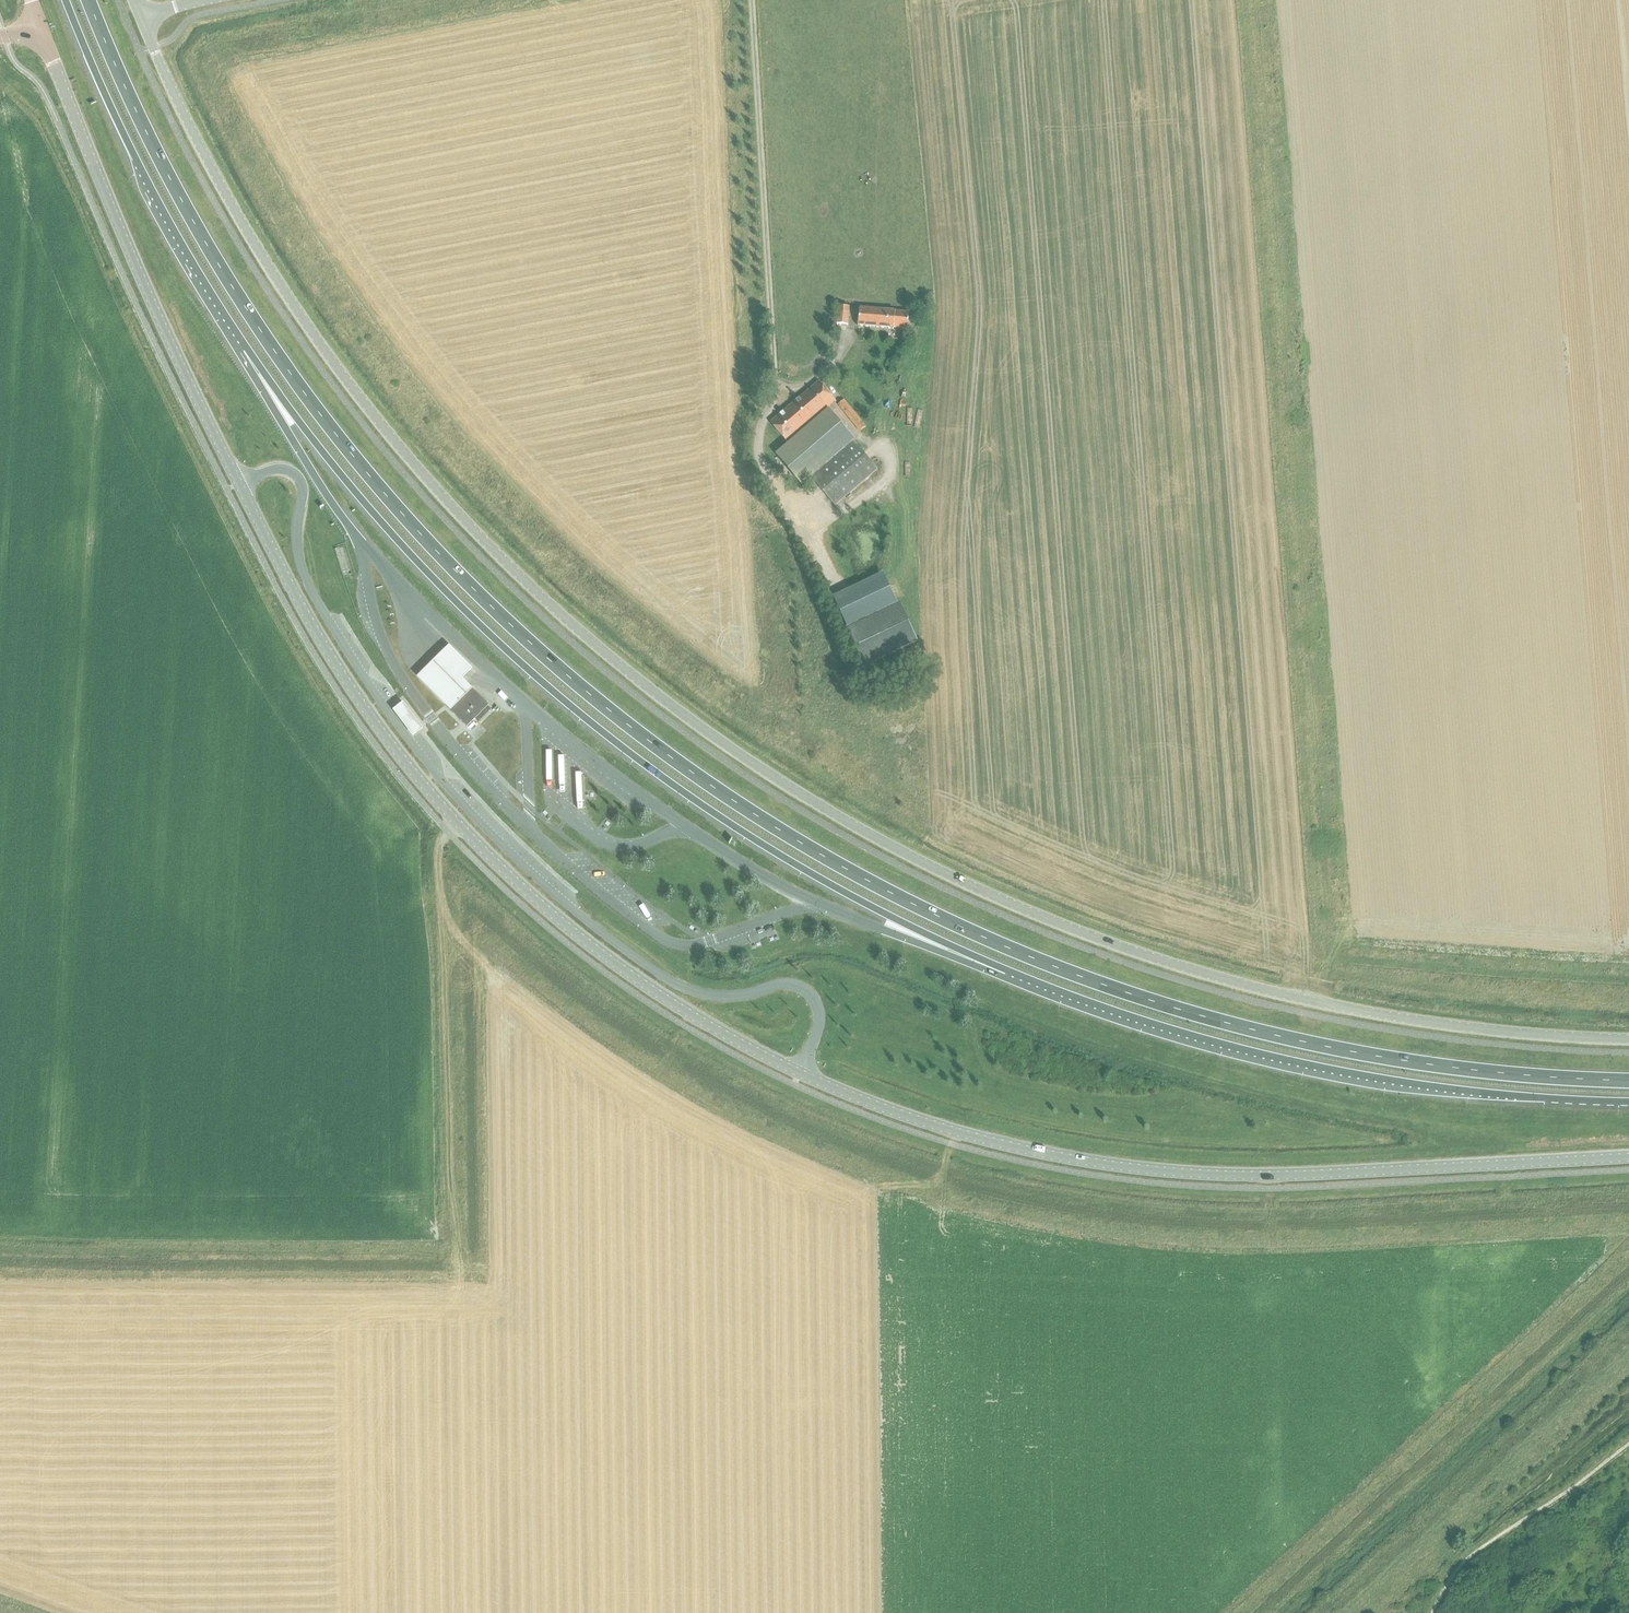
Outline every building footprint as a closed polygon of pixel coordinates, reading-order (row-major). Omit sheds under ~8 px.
[(847,325),(849,307),(838,307),(836,325),(847,325)] [(907,330),(908,313),(859,309),(858,326),(892,329),(892,328),(907,330)] [(786,443),(835,401),(818,382),(770,424),(786,443)] [(858,432),(864,427),(843,401),(837,405),(858,432)] [(834,506),(876,470),(853,443),(811,479),(834,506)] [(921,643),(889,570),(837,593),(870,666),(921,643)] [(419,674),(452,707),(474,685),(463,674),(473,665),(450,642),(419,674)] [(450,710),(452,712),(464,724),(467,727),(489,705),(472,688),(450,710)] [(403,699),(392,706),(410,731),(421,724),(403,699)]
